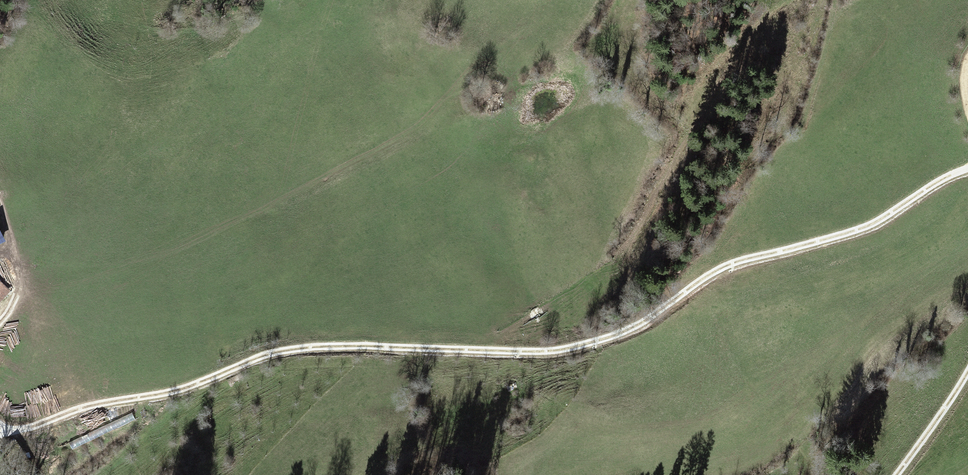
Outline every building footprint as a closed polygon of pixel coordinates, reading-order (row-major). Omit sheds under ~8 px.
[(0,226),(0,242),(11,237),(5,223),(0,226)] [(9,293),(0,286),(0,303),(9,293)]
